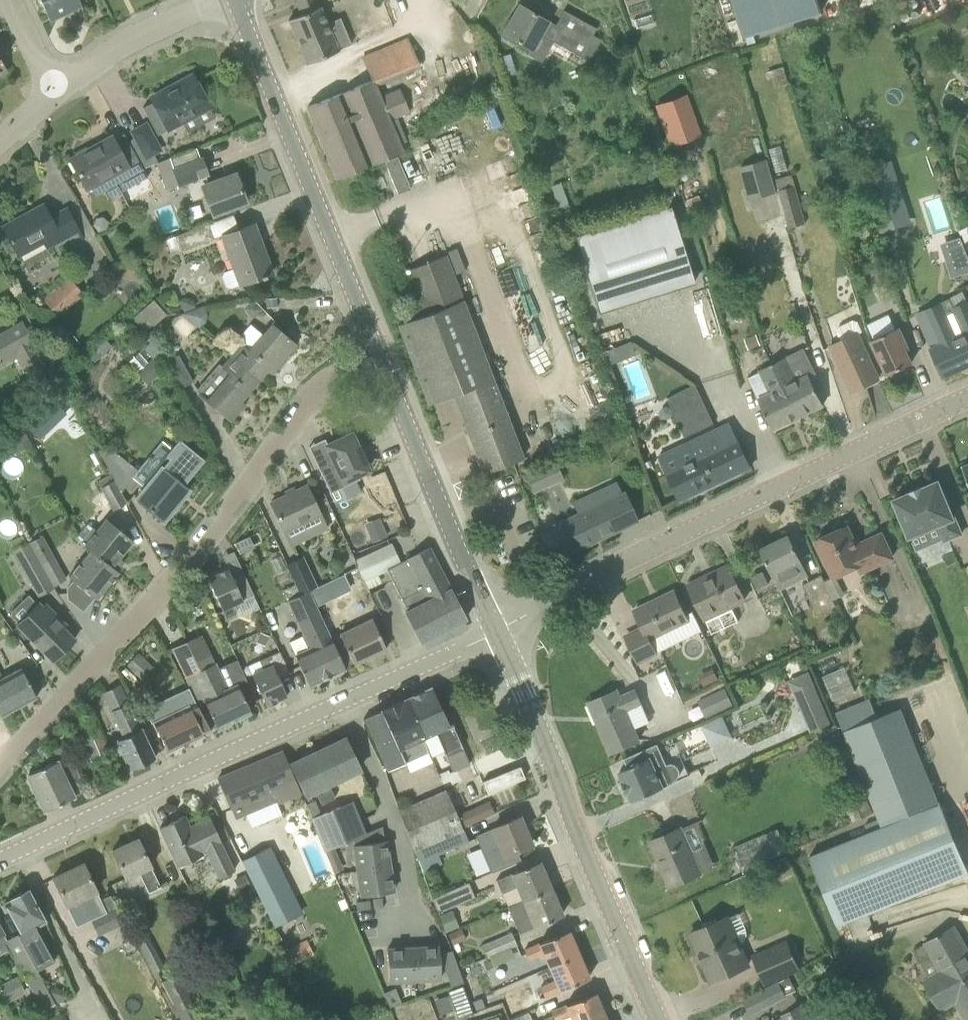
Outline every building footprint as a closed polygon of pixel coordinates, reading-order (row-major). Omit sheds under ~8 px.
[(47,13),(57,9),(61,12),(80,3),(80,0),(81,0),(41,0),(47,13)] [(307,64),(339,51),(338,49),(352,43),(341,17),(327,23),(320,6),(319,7),(317,0),(301,0),(306,12),(289,19),(307,64)] [(746,35),(822,11),(818,0),(734,0),(746,35)] [(505,30),(503,33),(531,49),(540,34),(581,56),(597,28),(564,10),(556,25),(520,4),(510,21),(509,20),(503,29),(505,30)] [(178,88),(153,102),(168,129),(210,106),(193,74),(175,84),(178,88)] [(380,97),(375,85),(373,80),(308,107),(338,179),(371,165),(403,152),(390,119),(410,111),(400,89),(380,97)] [(688,97),(657,106),(669,145),(670,144),(669,142),(683,137),(684,140),(699,135),(688,97)] [(143,168),(157,163),(158,162),(155,154),(161,151),(146,123),(132,131),(135,137),(128,141),(143,168)] [(122,191),(135,183),(147,177),(143,168),(128,141),(124,133),(113,139),(112,137),(112,138),(98,146),(98,145),(71,160),(86,188),(112,174),(122,191)] [(197,147),(158,162),(157,163),(167,190),(185,183),(192,201),(206,196),(213,215),(246,202),(237,176),(228,180),(226,177),(209,183),(205,175),(208,174),(202,158),(201,159),(197,147)] [(777,191),(768,159),(741,166),(750,200),(777,191)] [(891,160),(873,166),(861,170),(881,232),(911,222),(891,160)] [(128,203),(142,196),(135,183),(122,191),(128,203)] [(796,185),(779,190),(789,227),(806,223),(796,185)] [(80,232),(76,225),(67,208),(50,216),(43,204),(28,212),(29,214),(5,227),(4,225),(3,226),(19,255),(44,242),(48,249),(80,232)] [(695,282),(671,205),(574,235),(598,312),(695,282)] [(181,251),(215,239),(209,223),(176,236),(180,249),(181,251)] [(221,235),(234,269),(225,272),(223,276),(226,286),(231,287),(240,284),(273,272),(272,271),(268,272),(257,241),(260,239),(254,223),(221,235)] [(484,473),(523,458),(446,255),(408,269),(425,314),(399,324),(429,404),(454,394),(484,473)] [(69,276),(43,300),(59,317),(85,294),(69,276)] [(179,300),(185,312),(196,307),(194,300),(187,296),(179,300)] [(134,316),(147,330),(167,311),(153,297),(134,316)] [(944,377),(967,367),(967,302),(956,307),(952,298),(926,310),(940,345),(932,348),(944,377)] [(181,336),(210,321),(203,306),(173,321),(181,336)] [(0,333),(0,355),(5,365),(17,358),(25,371),(44,360),(35,345),(36,344),(23,320),(0,333)] [(241,344),(232,356),(260,380),(268,369),(272,373),(296,344),(272,324),(263,334),(251,325),(237,342),(241,344)] [(906,350),(909,349),(898,327),(872,340),(889,374),(912,363),(906,350)] [(757,332),(747,335),(752,347),(761,343),(757,332)] [(858,332),(831,345),(852,391),(879,378),(871,360),(858,332)] [(612,347),(603,350),(608,363),(617,360),(612,347)] [(786,357),(773,363),(799,416),(824,404),(811,376),(816,374),(804,347),(786,356),(786,357)] [(180,387),(192,380),(179,354),(166,361),(180,387)] [(206,400),(231,421),(245,405),(241,401),(260,380),(232,356),(222,366),(229,373),(206,400)] [(146,384),(163,370),(153,358),(136,371),(146,384)] [(773,393),(760,399),(774,429),(799,416),(773,363),(762,369),(773,393)] [(684,436),(714,423),(696,381),(666,395),(684,436)] [(680,500),(751,467),(738,438),(723,445),(716,429),(686,443),(693,459),(667,471),(680,500)] [(320,468),(331,492),(360,478),(358,474),(369,469),(359,450),(364,448),(357,434),(353,436),(352,433),(326,445),(334,461),(320,468)] [(191,473),(202,459),(179,442),(168,455),(173,458),(164,469),(163,468),(138,498),(162,519),(188,488),(180,482),(189,471),(191,473)] [(535,491),(563,477),(555,459),(527,474),(535,491)] [(127,502),(115,480),(102,488),(114,511),(127,502)] [(955,516),(954,517),(939,481),(923,488),(922,486),(910,491),(911,493),(894,499),(910,537),(938,525),(945,541),(962,534),(955,516)] [(551,526),(564,555),(639,520),(625,491),(622,493),(617,482),(572,502),(578,513),(551,526)] [(284,531),(285,530),(286,530),(320,514),(307,485),(271,502),(284,531)] [(113,567),(134,541),(106,518),(85,545),(91,550),(113,567)] [(388,536),(382,523),(367,529),(373,542),(388,536)] [(848,526),(817,540),(834,577),(859,565),(862,572),(893,557),(882,533),(857,545),(848,526)] [(43,535),(28,544),(53,587),(67,579),(43,535)] [(789,536),(762,549),(780,588),(807,575),(800,560),(801,560),(789,536)] [(53,587),(28,544),(14,551),(40,597),(54,589),(53,587)] [(410,559),(401,564),(391,544),(356,560),(364,580),(387,569),(408,611),(405,612),(421,642),(466,619),(429,548),(409,558),(410,559)] [(119,572),(113,567),(91,550),(70,576),(97,599),(119,572)] [(300,595),(308,591),(318,586),(303,556),(286,564),(300,595)] [(229,568),(208,578),(226,618),(236,613),(232,605),(243,600),(243,599),(254,595),(244,572),(233,577),(229,568)] [(704,577),(689,584),(705,619),(746,599),(731,568),(706,580),(704,577)] [(752,576),(758,589),(769,583),(763,571),(765,575),(755,580),(753,576),(752,576)] [(818,615),(837,605),(822,574),(804,584),(818,615)] [(295,654),(309,685),(346,668),(345,666),(332,639),(331,637),(330,638),(308,591),(300,595),(288,600),(305,635),(291,641),(297,653),(295,654)] [(657,652),(703,630),(693,610),(686,614),(675,591),(635,610),(644,628),(627,636),(639,661),(657,652)] [(368,592),(358,596),(364,608),(373,603),(368,592)] [(33,638),(53,659),(53,660),(75,639),(75,638),(74,639),(63,628),(66,624),(45,603),(42,606),(39,603),(18,623),(33,638),(32,638),(33,639),(33,638)] [(341,635),(332,639),(345,666),(353,662),(354,664),(387,649),(373,618),(340,634),(341,635)] [(218,729),(251,713),(237,683),(226,688),(214,663),(213,663),(201,635),(172,648),(198,703),(205,700),(218,729)] [(126,666),(146,677),(154,662),(134,651),(126,666)] [(290,673),(280,651),(249,665),(253,673),(252,674),(267,705),(287,696),(279,678),(290,673)] [(833,697),(855,689),(846,665),(824,673),(833,697)] [(1,716),(37,697),(21,667),(1,678),(0,676),(0,714),(1,716)] [(153,759),(155,758),(120,684),(103,692),(124,737),(117,740),(131,770),(134,768),(137,770),(143,767),(145,763),(148,761),(146,758),(151,755),(153,759)] [(833,723),(815,684),(793,694),(811,733),(833,723)] [(706,716),(734,703),(726,686),(698,699),(706,716)] [(432,687),(408,698),(425,738),(436,733),(453,771),(470,764),(452,722),(449,724),(432,687)] [(642,703),(636,689),(620,696),(617,690),(590,702),(612,753),(639,741),(626,710),(642,703)] [(405,757),(406,760),(428,750),(423,739),(425,738),(408,698),(382,710),(404,757),(405,757)] [(878,717),(871,699),(837,712),(844,731),(879,819),(866,824),(869,832),(810,856),(838,925),(967,873),(967,869),(941,803),(940,804),(939,802),(901,708),(878,717)] [(211,731),(196,703),(191,705),(175,712),(170,702),(167,701),(150,708),(149,712),(154,722),(153,722),(154,723),(168,752),(204,735),(211,731)] [(404,757),(382,710),(364,718),(388,770),(407,762),(406,760),(405,757),(404,757)] [(91,758),(110,749),(93,713),(74,722),(91,758)] [(711,745),(732,735),(723,714),(701,724),(711,745)] [(346,738),(291,764),(306,794),(315,790),(322,804),(335,797),(329,783),(360,769),(346,738)] [(669,738),(658,743),(625,758),(629,768),(619,772),(620,773),(621,773),(624,781),(623,782),(628,792),(629,792),(633,800),(632,800),(633,801),(687,777),(669,738)] [(78,771),(74,762),(65,744),(51,750),(56,760),(28,774),(45,810),(74,797),(74,796),(87,789),(78,771)] [(295,781),(283,750),(218,778),(230,808),(231,808),(235,819),(276,802),(277,803),(300,794),(294,781),(295,781)] [(488,793),(525,777),(520,766),(483,781),(488,793)] [(445,790),(420,801),(399,809),(406,829),(415,849),(464,830),(445,790)] [(467,823),(494,812),(489,798),(462,810),(467,823)] [(312,819),(324,851),(366,833),(353,801),(312,819)] [(185,815),(160,827),(178,866),(203,855),(202,852),(205,850),(218,878),(234,871),(221,843),(222,842),(210,816),(190,826),(185,815)] [(532,844),(520,816),(493,828),(493,829),(483,833),(487,842),(480,845),(492,872),(521,860),(517,850),(532,844)] [(694,821),(683,826),(692,848),(703,843),(694,821)] [(701,873),(682,829),(682,828),(651,841),(659,861),(661,861),(664,868),(663,869),(670,886),(701,873)] [(780,828),(733,844),(741,866),(787,850),(780,828)] [(469,842),(464,830),(415,849),(419,862),(469,842)] [(151,865),(138,838),(112,850),(127,878),(140,872),(149,891),(160,886),(150,866),(151,865)] [(390,865),(386,840),(354,845),(358,870),(390,865)] [(268,850),(243,861),(265,905),(289,895),(268,850)] [(517,885),(524,900),(551,888),(539,861),(512,872),(512,873),(497,880),(502,892),(517,885)] [(97,891),(84,863),(53,877),(67,905),(82,898),(92,919),(106,912),(96,891),(97,891)] [(394,891),(390,865),(358,870),(362,896),(394,891)] [(235,879),(240,891),(250,887),(245,875),(235,879)] [(438,913),(475,897),(469,882),(432,898),(438,913)] [(551,888),(524,900),(508,906),(514,920),(519,932),(535,925),(535,926),(562,915),(551,888)] [(17,934),(36,970),(53,960),(35,926),(45,921),(28,889),(25,891),(20,891),(18,895),(11,899),(5,903),(20,932),(17,934)] [(374,908),(383,906),(381,897),(372,899),(374,908)] [(371,898),(356,900),(358,909),(372,907),(371,898)] [(459,925),(453,911),(440,916),(446,931),(459,925)] [(727,917),(704,927),(691,933),(703,961),(712,981),(730,973),(748,965),(727,917)] [(941,1010),(956,1001),(967,1019),(967,950),(954,926),(925,943),(914,950),(930,978),(924,982),(940,1009),(941,1010)] [(579,954),(569,930),(539,943),(539,944),(525,950),(529,959),(543,953),(549,967),(579,954)] [(487,957),(514,945),(517,944),(512,932),(482,945),(487,957)] [(17,934),(5,941),(24,976),(36,970),(17,934)] [(800,967),(799,965),(787,939),(753,954),(765,982),(800,967)] [(441,978),(439,946),(413,948),(415,980),(441,978)] [(415,980),(413,948),(387,949),(389,981),(415,980)] [(579,954),(549,967),(555,980),(540,986),(545,997),(589,978),(579,954)] [(459,969),(447,974),(451,987),(464,982),(459,969)] [(26,992),(17,975),(0,984),(0,991),(6,1003),(26,992)] [(162,984),(181,1019),(190,1019),(198,1016),(178,976),(162,984)] [(751,1014),(778,1000),(787,995),(780,982),(744,1001),(751,1014)] [(474,1014),(463,985),(448,991),(452,1002),(459,1019),(474,1014)] [(555,1019),(557,1019),(570,1014),(573,1019),(595,1019),(605,1016),(595,992),(551,1011),(555,1019)] [(486,1007),(482,998),(473,1001),(477,1011),(486,1007)] [(852,1019),(860,1016),(855,1005),(847,1008),(852,1019)] [(801,1006),(784,1014),(784,1015),(781,1019),(808,1019),(801,1006)]
